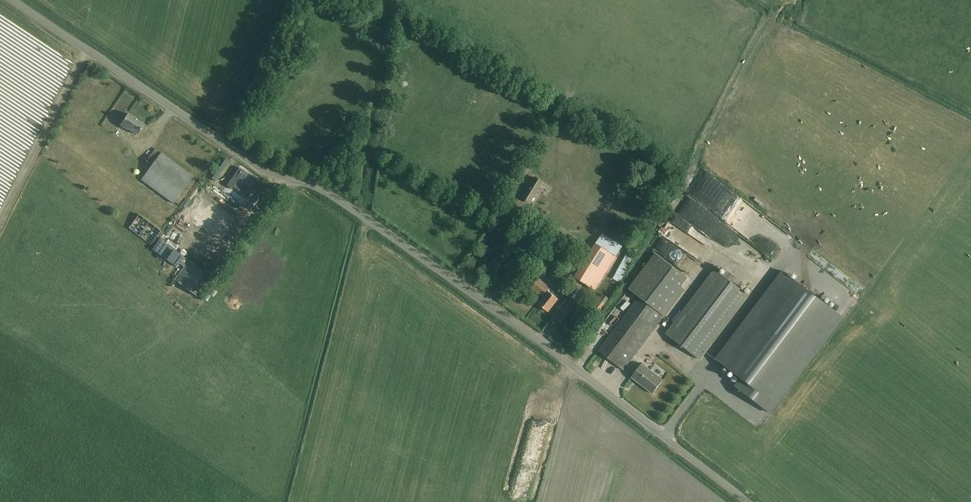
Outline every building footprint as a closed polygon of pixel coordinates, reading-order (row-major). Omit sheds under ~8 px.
[(128,114),(120,125),(127,130),(128,129),(137,135),(144,125),(128,114)] [(155,149),(149,157),(146,162),(151,166),(141,180),(173,204),(193,177),(155,149)] [(259,182),(240,169),(228,186),(232,190),(233,188),(247,198),(259,182)] [(536,178),(523,199),(532,205),(545,184),(536,178)] [(200,197),(193,205),(187,213),(205,228),(207,227),(225,242),(237,229),(207,204),(200,197)] [(128,229),(150,245),(161,232),(139,215),(128,229)] [(735,232),(748,243),(755,235),(746,228),(753,220),(749,217),(735,232)] [(603,234),(575,279),(595,292),(625,244),(619,240),(617,243),(603,234)] [(179,265),(184,258),(165,244),(157,254),(176,268),(179,265)] [(639,298),(598,351),(623,370),(692,281),(657,254),(630,290),(639,298)] [(196,297),(210,277),(184,258),(179,265),(183,267),(174,281),(196,297)] [(716,270),(667,334),(699,360),(749,295),(716,270)] [(764,409),(837,313),(783,272),(717,360),(742,379),(736,387),(764,409)] [(548,312),(558,299),(548,292),(551,289),(539,280),(532,289),(544,298),(539,305),(548,312)] [(663,381),(642,364),(632,377),(653,394),(663,381)]
